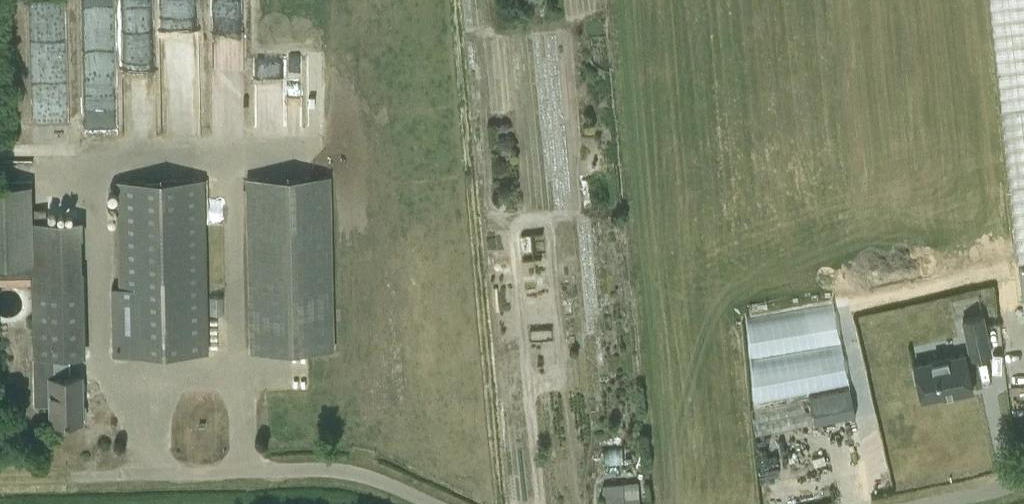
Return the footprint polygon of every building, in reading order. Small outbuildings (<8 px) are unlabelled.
[(1021,289),(1023,320),(1023,0),(989,0),(1021,289)] [(90,123),(86,6),(53,7),(57,125),(90,123)] [(128,94),(139,93),(138,67),(127,68),(128,94)] [(189,88),(190,135),(221,134),(220,87),(189,88)] [(117,177),(120,335),(121,355),(206,353),(203,175),(117,177)] [(329,176),(247,178),(251,352),(333,350),(329,176)] [(0,186),(0,266),(4,265),(32,265),(33,357),(53,357),(53,377),(49,377),(49,402),(50,422),(83,421),(82,376),(70,376),(69,357),(81,356),(81,336),(80,287),(79,287),(78,220),(44,221),(32,221),(32,208),(32,185),(0,186)] [(945,272),(963,267),(961,256),(943,260),(945,272)] [(969,357),(989,354),(982,315),(962,319),(969,357)] [(914,367),(911,368),(914,382),(917,381),(921,400),(952,393),(953,396),(972,392),(964,354),(914,365),(914,367)] [(849,388),(809,396),(814,423),(854,415),(849,388)] [(602,486),(604,503),(639,503),(639,498),(637,482),(602,486)]
